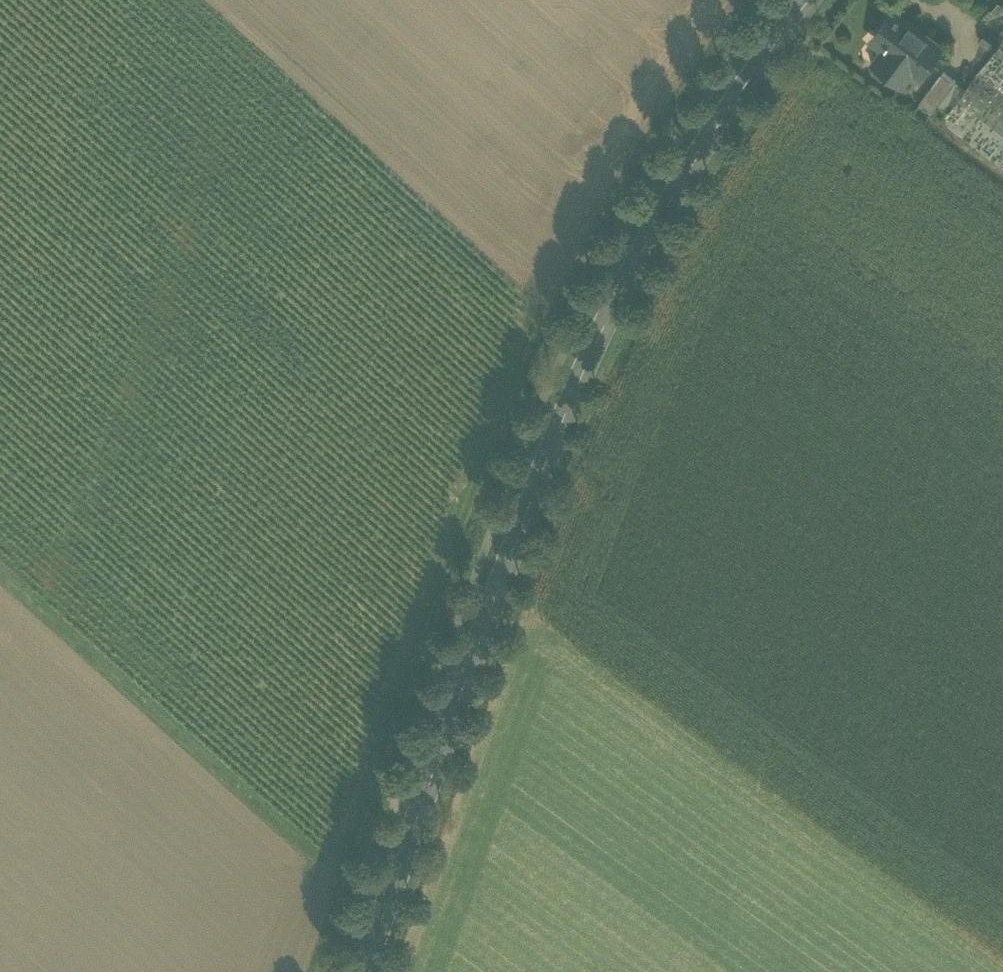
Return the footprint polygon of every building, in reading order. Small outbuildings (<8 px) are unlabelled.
[(874,62),(903,84),(918,64),(925,70),(942,48),(892,11),(876,33),(887,41),(885,44),(886,45),(874,62)] [(941,121),(1002,167),(1002,38),(941,121)] [(900,87),(903,84),(874,62),(871,65),(900,87)] [(919,104),(931,113),(956,81),(944,72),(919,104)]
